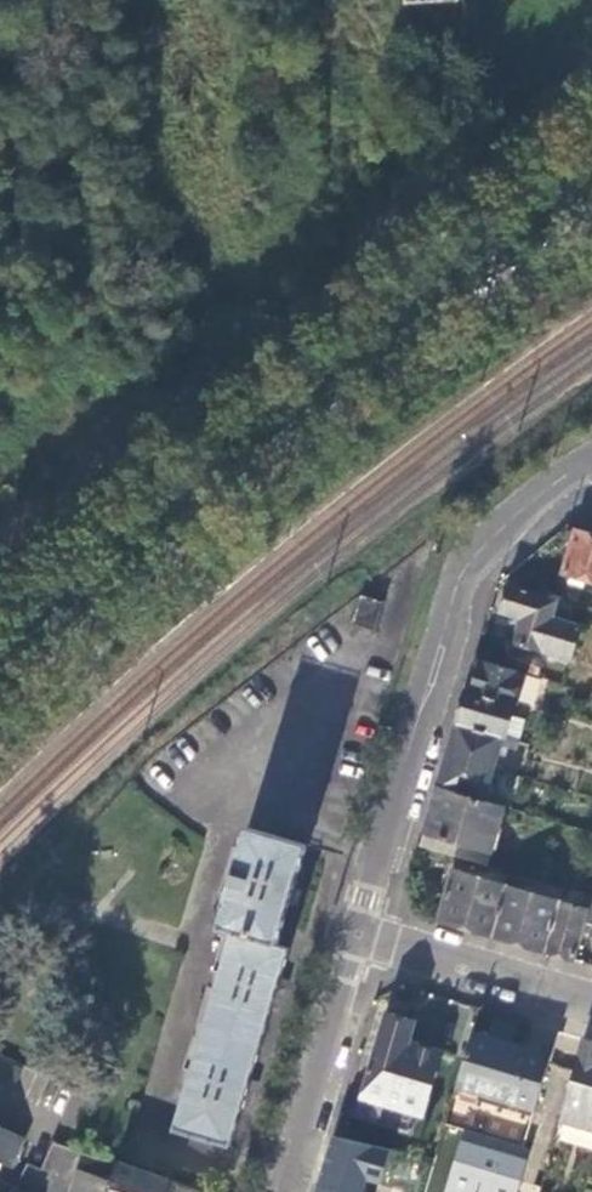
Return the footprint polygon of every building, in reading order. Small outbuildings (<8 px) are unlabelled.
[(419,31),(417,6),(407,7),(408,27),(408,31),(419,31)] [(402,157),(415,156),(414,145),(401,146),(402,157)] [(417,152),(418,163),(429,162),(428,152),(417,152)] [(576,532),(576,535),(568,533),(564,544),(573,547),(564,576),(591,584),(591,537),(576,532)] [(554,620),(559,602),(509,587),(501,615),(515,619),(513,626),(520,628),(515,646),(572,662),(581,629),(570,626),(554,620)] [(353,625),(375,632),(385,603),(362,596),(353,625)] [(570,626),(575,607),(559,602),(554,620),(570,626)] [(509,668),(540,677),(544,664),(513,655),(509,668)] [(477,660),(458,725),(507,739),(514,716),(526,675),(477,660)] [(507,739),(520,743),(527,721),(514,716),(507,739)] [(458,725),(448,756),(495,770),(502,747),(518,752),(520,743),(507,739),(458,725)] [(448,756),(438,789),(502,807),(505,798),(495,795),(497,788),(490,785),(495,770),(448,756)] [(438,789),(421,846),(488,866),(506,808),(502,807),(438,789)] [(174,1129),(230,1147),(290,950),(279,947),(310,846),(251,828),(244,851),(242,851),(225,905),(226,906),(220,928),(234,933),(174,1129)] [(440,921),(494,937),(508,886),(510,879),(491,873),(489,881),(455,871),(440,921)] [(494,937),(547,953),(562,902),(528,891),(530,883),(517,879),(514,887),(508,886),(494,937)] [(573,961),(585,922),(591,924),(591,896),(570,889),(566,903),(562,902),(547,953),(573,961)] [(355,1119),(373,1124),(379,1106),(421,1119),(427,1102),(433,1103),(435,1097),(429,1095),(441,1054),(410,1044),(415,1024),(387,1015),(355,1119)] [(551,1057),(473,1033),(457,1089),(534,1113),(551,1057)] [(584,1041),(561,1121),(591,1131),(591,1044),(584,1041)] [(6,1165),(21,1136),(0,1126),(0,1162),(6,1165)] [(389,1150),(329,1134),(314,1191),(372,1191),(377,1191),(378,1191),(389,1150)] [(21,1136),(6,1165),(15,1169),(30,1140),(21,1136)] [(118,1162),(111,1182),(78,1170),(71,1191),(172,1191),(176,1182),(118,1162)] [(541,1187),(458,1163),(450,1191),(540,1191),(541,1187)]
